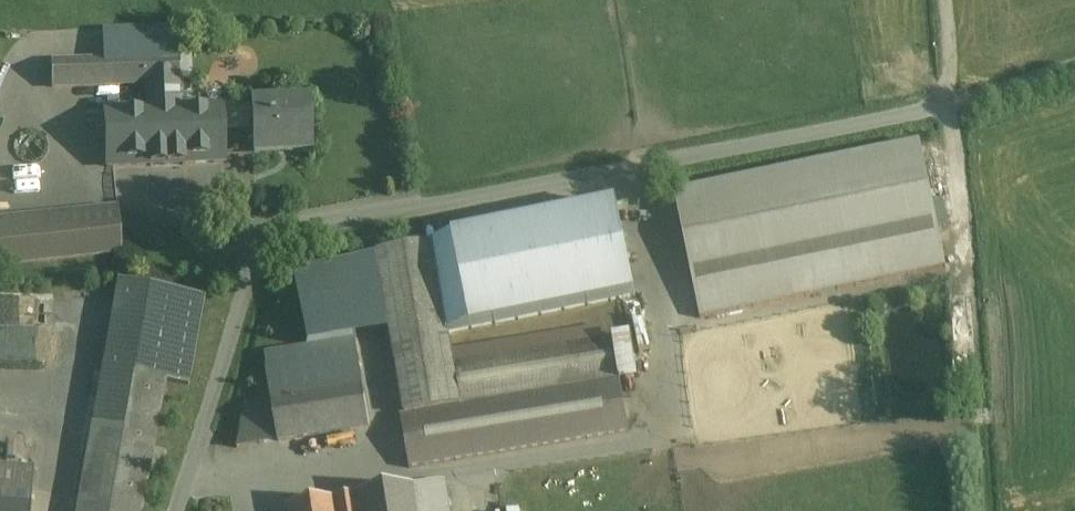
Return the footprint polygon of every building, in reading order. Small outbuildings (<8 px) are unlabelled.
[(177,30),(103,33),(104,61),(52,63),(52,88),(147,85),(148,110),(178,108),(177,84),(179,84),(177,30)] [(309,101),(251,104),(251,108),(252,133),(253,152),(288,151),(289,153),(311,152),(309,101)] [(148,110),(106,111),(108,167),(174,165),(201,164),(222,163),(222,134),(221,109),(220,107),(178,108),(148,110)] [(251,108),(221,109),(222,134),(252,133),(251,108)] [(920,143),(674,194),(700,319),(945,269),(920,143)] [(0,222),(0,265),(74,258),(73,257),(121,253),(117,211),(0,222)] [(432,244),(378,253),(378,256),(384,292),(406,416),(620,381),(613,341),(453,367),(432,244)] [(384,292),(378,256),(360,260),(368,296),(384,292)] [(368,296),(360,260),(290,274),(297,310),(368,296)] [(204,297),(118,281),(102,369),(144,377),(165,380),(164,382),(188,386),(204,297)] [(355,340),(264,354),(272,402),(363,388),(355,340)] [(131,447),(144,377),(102,369),(90,440),(126,446),(131,447)] [(144,377),(131,447),(132,447),(121,510),(141,510),(164,382),(165,380),(144,377)] [(406,416),(400,417),(409,470),(629,433),(620,381),(406,416)] [(363,388),(272,402),(278,442),(370,427),(363,388)] [(272,402),(246,408),(236,448),(278,442),(272,402)] [(0,404),(0,433),(37,435),(40,407),(0,404)] [(90,440),(78,510),(121,510),(132,447),(131,447),(126,446),(90,440)] [(0,465),(0,510),(30,510),(34,468),(0,465)] [(415,487),(419,510),(442,510),(437,484),(415,487)] [(356,496),(358,510),(419,510),(415,487),(356,496)] [(337,499),(339,510),(358,510),(356,496),(337,499)] [(288,507),(288,508),(288,510),(339,510),(337,499),(288,507)]
